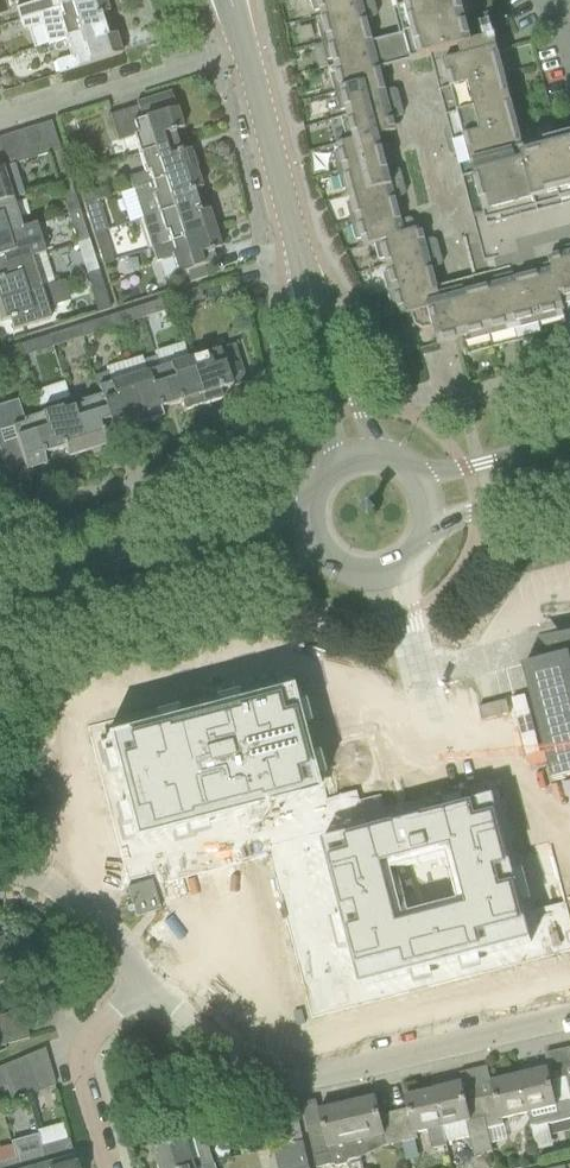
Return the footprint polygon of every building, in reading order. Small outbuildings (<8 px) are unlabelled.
[(34,2),(14,9),(18,21),(85,0),(34,0),(34,2)] [(108,14),(104,0),(85,0),(18,21),(21,30),(41,27),(46,45),(102,27),(98,17),(108,14)] [(314,13),(319,11),(321,17),(375,3),(374,0),(311,0),(314,13)] [(414,45),(406,47),(404,51),(407,62),(442,53),(460,125),(446,129),(444,133),(449,154),(453,156),(456,156),(487,275),(463,281),(437,288),(442,306),(411,314),(415,326),(423,331),(433,328),(438,346),(450,343),(462,339),(466,352),(569,325),(569,138),(524,150),(491,26),(481,28),(484,40),(471,43),(460,0),(403,0),(414,45)] [(375,18),(377,14),(375,3),(321,17),(323,25),(317,26),(322,44),(370,31),(367,20),(375,18)] [(115,35),(105,38),(102,27),(46,45),(47,46),(65,40),(70,57),(54,62),(58,75),(121,55),(115,35)] [(381,40),(373,42),(370,31),(322,44),(327,62),(333,61),(334,67),(388,53),(385,42),(381,40)] [(388,67),(390,63),(388,53),(334,67),(336,74),(331,76),(335,92),(382,79),(380,69),(388,67)] [(394,90),(386,92),(382,79),(335,92),(340,112),(346,110),(347,116),(401,102),(398,92),(394,90)] [(176,110),(175,110),(170,93),(135,104),(136,107),(109,116),(117,143),(130,139),(135,156),(176,143),(173,133),(182,130),(176,110)] [(401,117),(403,113),(401,102),(347,116),(349,124),(344,125),(348,143),(390,133),(396,131),(393,119),(401,117)] [(59,151),(57,145),(50,122),(36,127),(45,155),(47,155),(59,151)] [(31,160),(45,155),(36,127),(22,131),(31,160)] [(17,164),(31,160),(22,131),(8,136),(17,164)] [(391,147),(393,143),(390,133),(348,143),(337,146),(339,154),(333,156),(338,173),(385,161),(382,149),(391,147)] [(17,164),(8,136),(0,138),(0,155),(4,168),(17,164)] [(189,151),(180,154),(176,143),(135,156),(141,174),(127,179),(131,190),(195,170),(189,151)] [(56,184),(69,180),(59,151),(47,155),(56,184)] [(397,169),(388,172),(385,161),(338,173),(343,192),(348,190),(350,196),(403,182),(400,172),(397,169)] [(11,199),(23,195),(14,165),(4,168),(1,169),(0,170),(0,203),(11,199)] [(131,190),(118,195),(128,224),(140,220),(195,203),(192,192),(201,189),(195,170),(131,190)] [(66,215),(78,211),(69,180),(56,184),(66,215)] [(404,196),(406,193),(403,182),(350,196),(352,204),(346,205),(351,222),(398,210),(395,199),(404,196)] [(20,229),(11,199),(0,203),(0,237),(34,226),(34,225),(20,229)] [(93,235),(103,232),(108,230),(98,200),(83,205),(93,235)] [(208,211),(198,214),(195,203),(140,220),(149,250),(214,230),(208,211)] [(409,219),(401,221),(398,210),(351,222),(356,241),(362,240),(364,248),(375,245),(417,234),(416,230),(413,221),(409,219)] [(75,245),(88,240),(78,211),(66,215),(75,245)] [(43,255),(34,226),(0,237),(0,269),(29,260),(29,259),(43,255)] [(433,240),(425,242),(422,229),(416,230),(417,234),(375,245),(379,260),(385,258),(387,266),(440,252),(437,242),(433,240)] [(211,252),(220,249),(214,230),(149,250),(153,264),(169,259),(175,276),(187,272),(190,283),(207,278),(204,267),(214,264),(211,252)] [(103,265),(113,262),(103,232),(93,235),(103,265)] [(85,275),(97,271),(88,240),(75,245),(85,275)] [(440,267),(443,263),(440,252),(387,266),(389,272),(383,274),(388,292),(435,280),(432,269),(440,267)] [(38,290),(53,285),(43,255),(29,259),(29,260),(0,269),(0,302),(38,290)] [(97,271),(85,275),(91,294),(103,290),(97,271)] [(442,306),(437,288),(435,280),(388,292),(393,310),(398,308),(400,316),(411,314),(442,306)] [(171,310),(201,301),(197,289),(167,298),(171,310)] [(48,320),(38,290),(0,302),(0,323),(8,320),(12,332),(48,320)] [(141,320),(171,310),(167,298),(137,308),(141,320)] [(111,329),(141,320),(137,308),(108,317),(111,329)] [(81,339),(111,329),(108,317),(78,327),(81,339)] [(52,348),(81,339),(78,327),(48,336),(52,348)] [(48,336),(33,341),(37,353),(52,348),(48,336)] [(22,357),(34,354),(31,342),(19,346),(22,357)] [(219,391),(245,383),(233,345),(186,360),(201,406),(221,400),(219,391)] [(159,410),(169,407),(153,357),(145,360),(148,372),(127,378),(142,425),(162,419),(159,410)] [(186,360),(158,369),(154,357),(153,357),(169,407),(180,403),(183,412),(201,406),(186,360)] [(127,378),(107,385),(104,374),(93,377),(111,434),(113,434),(110,426),(121,422),(123,431),(142,425),(127,378)] [(102,437),(111,434),(93,377),(92,378),(99,397),(82,403),(83,406),(72,410),(69,399),(68,399),(85,453),(105,447),(102,437)] [(39,404),(67,396),(64,383),(36,391),(39,404)] [(66,459),(85,453),(68,399),(38,408),(52,453),(63,450),(66,459)] [(22,421),(17,405),(0,411),(0,458),(4,471),(23,465),(25,472),(45,466),(42,456),(52,453),(38,408),(36,409),(39,416),(22,421)] [(523,668),(552,782),(569,777),(569,656),(523,668)] [(104,741),(103,741),(104,744),(105,744),(113,778),(114,781),(114,780),(121,805),(120,805),(121,808),(130,842),(130,845),(131,844),(132,845),(135,845),(135,844),(167,836),(168,836),(171,835),(170,835),(203,826),(203,827),(239,817),(242,817),(242,816),(275,808),(278,807),(299,801),(311,798),(311,799),(314,798),(314,797),(315,797),(314,794),(305,760),(304,757),(301,747),(300,743),(298,733),(297,730),(291,708),(291,706),(288,696),(288,693),(287,693),(286,692),(283,693),(284,693),(274,696),(272,696),(262,699),(260,699),(251,702),(251,701),(248,702),(248,703),(238,705),(236,706),(226,708),(224,709),(215,711),(212,711),(212,712),(202,715),(200,715),(191,718),(189,718),(179,721),(179,720),(176,721),(166,724),(164,724),(155,727),(153,727),(143,730),(143,729),(140,730),(140,731),(130,733),(129,734),(119,736),(117,737),(117,736),(107,739),(104,740),(104,741)] [(493,799),(321,844),(359,989),(531,944),(493,799)] [(135,918),(159,911),(151,882),(127,889),(135,918)] [(5,961),(0,942),(0,982),(10,980),(5,961)] [(29,1039),(21,1011),(0,1016),(0,1047),(29,1039)] [(49,1068),(44,1049),(0,1068),(0,1089),(6,1086),(49,1068)] [(10,1104),(55,1086),(49,1068),(6,1086),(10,1104)] [(519,1076),(531,1129),(569,1120),(569,1106),(564,1079),(551,1082),(548,1070),(519,1076)] [(493,1095),(479,1099),(491,1154),(492,1154),(486,1129),(502,1125),(501,1120),(527,1114),(531,1129),(519,1076),(490,1083),(493,1095)] [(462,1084),(432,1091),(441,1128),(445,1144),(470,1138),(470,1139),(474,1158),(491,1154),(479,1099),(466,1102),(462,1084)] [(407,1110),(393,1113),(400,1144),(417,1140),(415,1134),(428,1131),(433,1152),(446,1149),(445,1144),(441,1128),(432,1091),(404,1097),(407,1110)] [(376,1098),(347,1105),(355,1141),(381,1136),(384,1148),(400,1144),(393,1113),(380,1116),(376,1098)] [(306,1127),(316,1167),(324,1167),(333,1166),(336,1167),(337,1167),(346,1166),(349,1162),(360,1160),(355,1141),(347,1105),(318,1112),(321,1124),(306,1127)] [(295,1113),(284,1115),(285,1118),(290,1145),(302,1142),(295,1113)] [(155,1150),(161,1167),(194,1167),(195,1167),(213,1162),(209,1148),(202,1150),(198,1137),(155,1150)] [(11,1145),(15,1161),(17,1167),(46,1167),(40,1148),(39,1148),(37,1138),(11,1145)] [(68,1141),(40,1148),(46,1167),(76,1167),(68,1141)] [(285,1146),(291,1167),(308,1167),(302,1142),(290,1145),(285,1146)]
